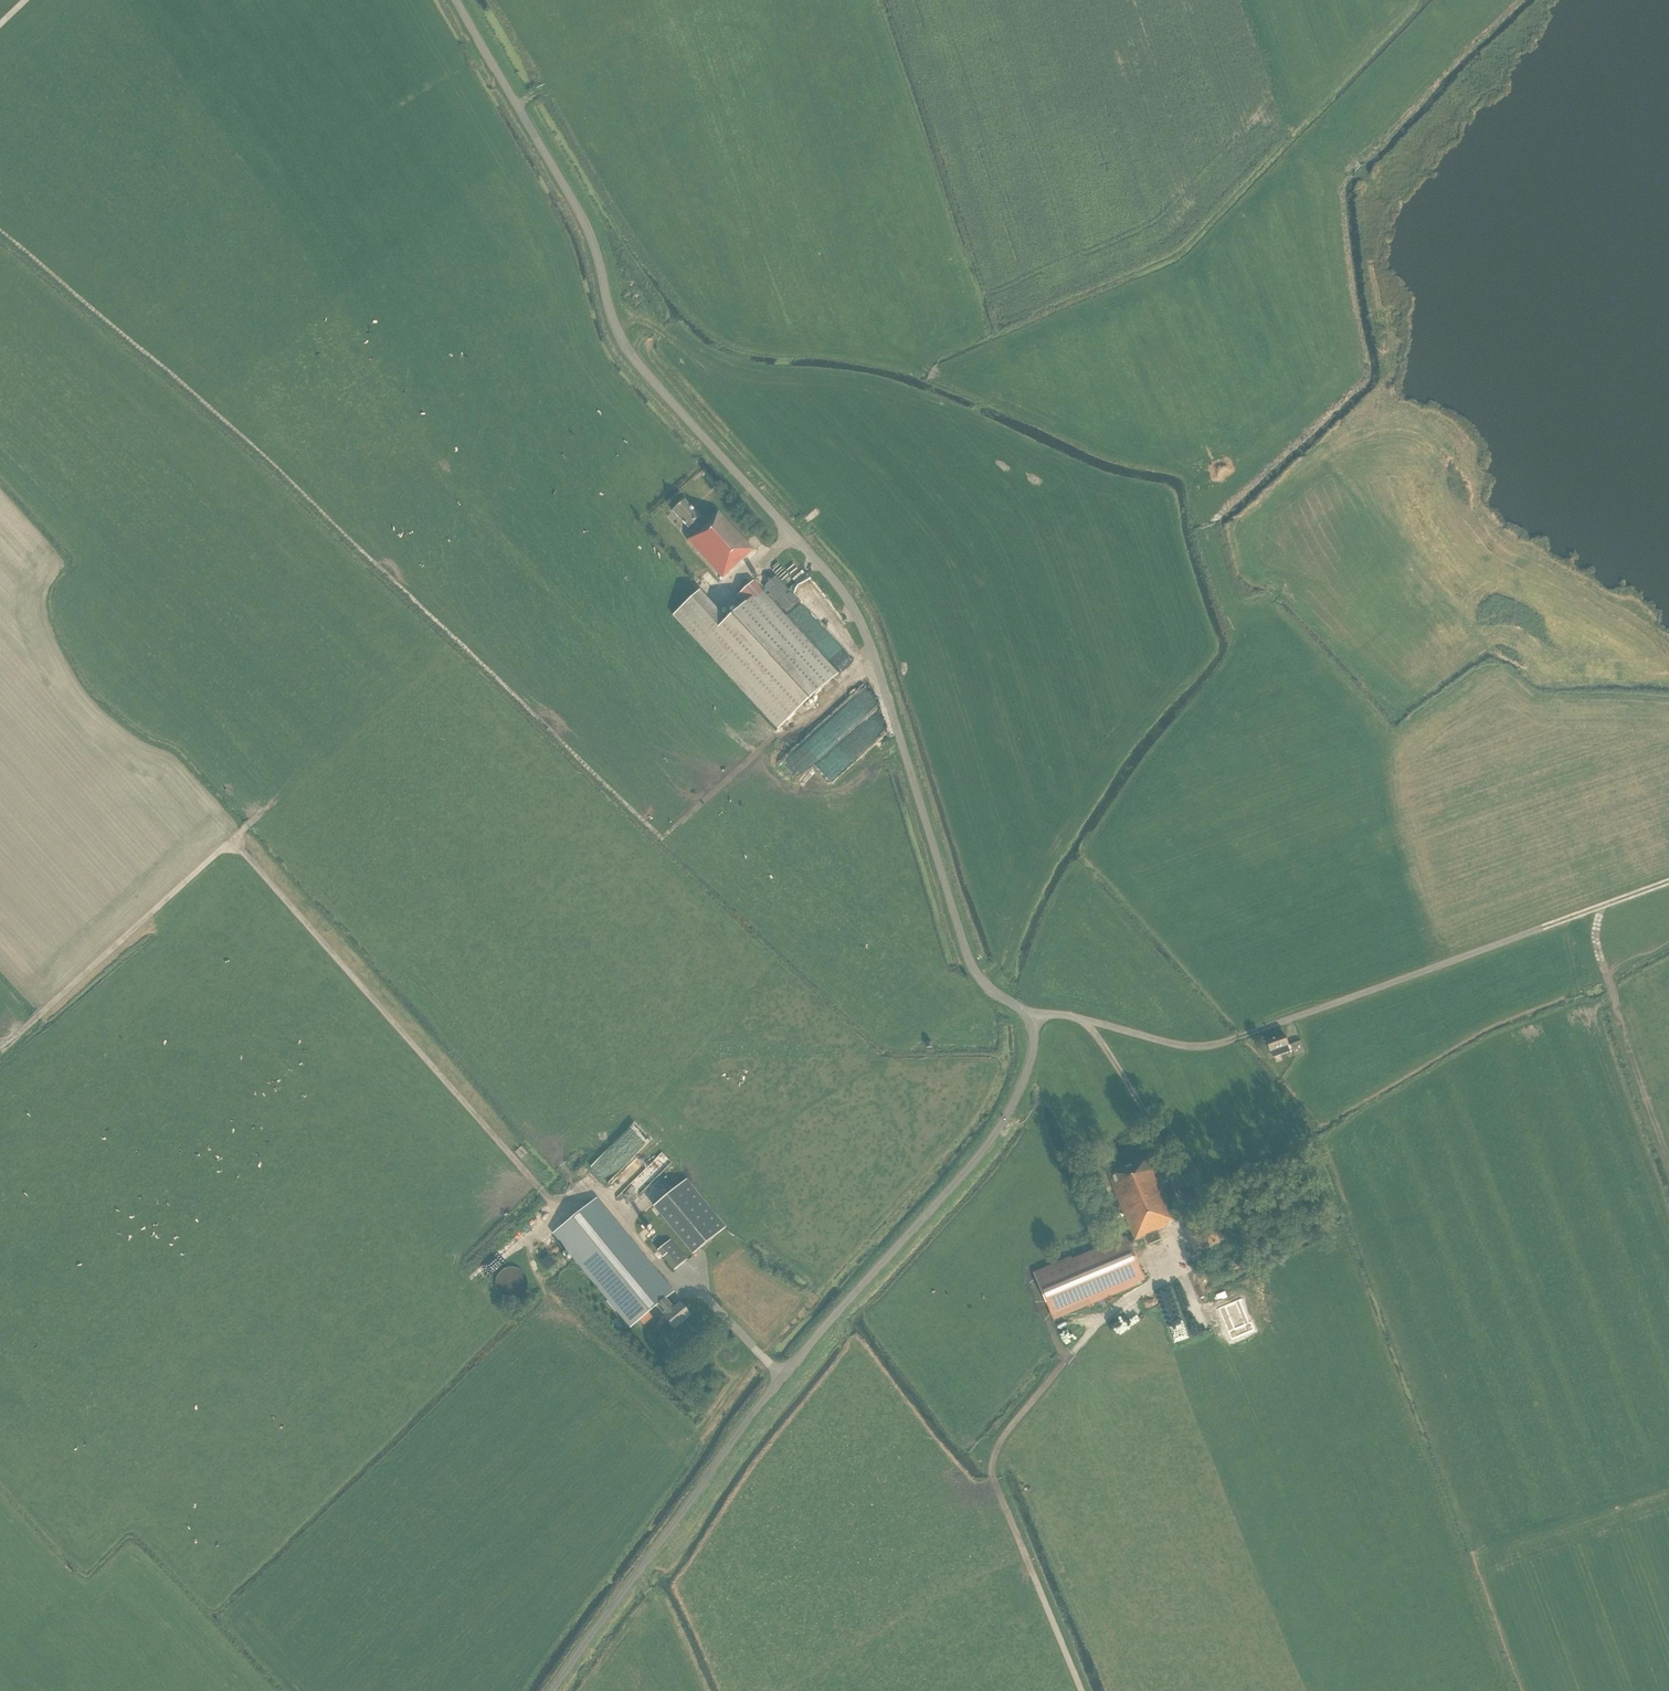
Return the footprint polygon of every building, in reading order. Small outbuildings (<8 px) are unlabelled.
[(702,526),(696,520),(699,517),(684,501),(673,511),(688,528),(689,527),(694,533),(687,540),(723,578),(753,549),(718,511),(702,526)] [(772,569),(789,581),(799,568),(783,555),(772,569)] [(762,593),(760,590),(726,621),(699,591),(673,615),(777,729),(837,674),(766,597),(770,593),(786,611),(798,601),(775,576),(764,587),(766,589),(762,593)] [(801,746),(814,759),(831,743),(819,729),(801,746)] [(1295,1055),(1305,1052),(1301,1041),(1289,1045),(1285,1036),(1268,1042),(1271,1052),(1272,1052),(1274,1057),(1290,1052),(1290,1050),(1292,1049),(1295,1055)] [(590,1172),(606,1188),(637,1157),(620,1141),(590,1172)] [(1127,1236),(1071,1260),(1070,1257),(1034,1273),(1053,1321),(1090,1305),(1089,1303),(1145,1279),(1129,1242),(1135,1239),(1136,1240),(1146,1236),(1150,1244),(1162,1239),(1158,1231),(1167,1227),(1166,1224),(1177,1219),(1150,1156),(1108,1174),(1130,1228),(1134,1235),(1128,1238),(1127,1236)] [(685,1181),(654,1207),(692,1255),(724,1229),(685,1181)] [(674,1329),(690,1316),(680,1304),(673,1309),(664,1299),(673,1292),(597,1198),(554,1233),(631,1326),(656,1306),(664,1316),(664,1317),(674,1329)] [(1195,1253),(1220,1243),(1209,1218),(1185,1229),(1195,1253)] [(674,1270),(686,1260),(675,1246),(674,1247),(668,1241),(658,1250),(674,1270)] [(1242,1299),(1220,1308),(1233,1339),(1255,1329),(1252,1321),(1250,1322),(1240,1300),(1242,1299)] [(1188,1336),(1175,1302),(1163,1306),(1176,1340),(1188,1336)]
